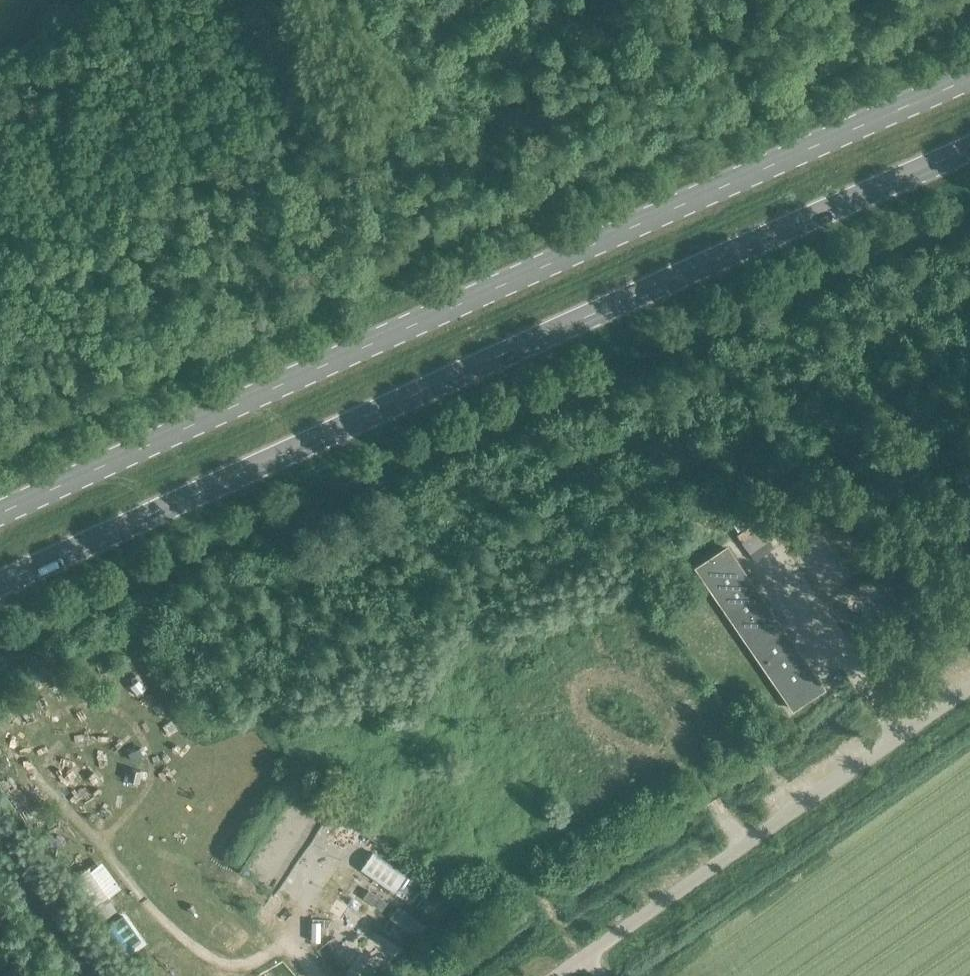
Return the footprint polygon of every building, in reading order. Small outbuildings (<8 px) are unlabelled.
[(822,688),(726,548),(697,568),(793,708),(822,688)] [(269,903),(277,891),(332,810),(330,809),(327,814),(293,791),(240,872),(273,894),(267,902),(269,903)] [(404,872),(372,850),(360,868),(393,889),(404,872)] [(368,891),(363,898),(381,910),(386,903),(368,891)] [(398,907),(390,918),(406,930),(414,919),(398,907)]
